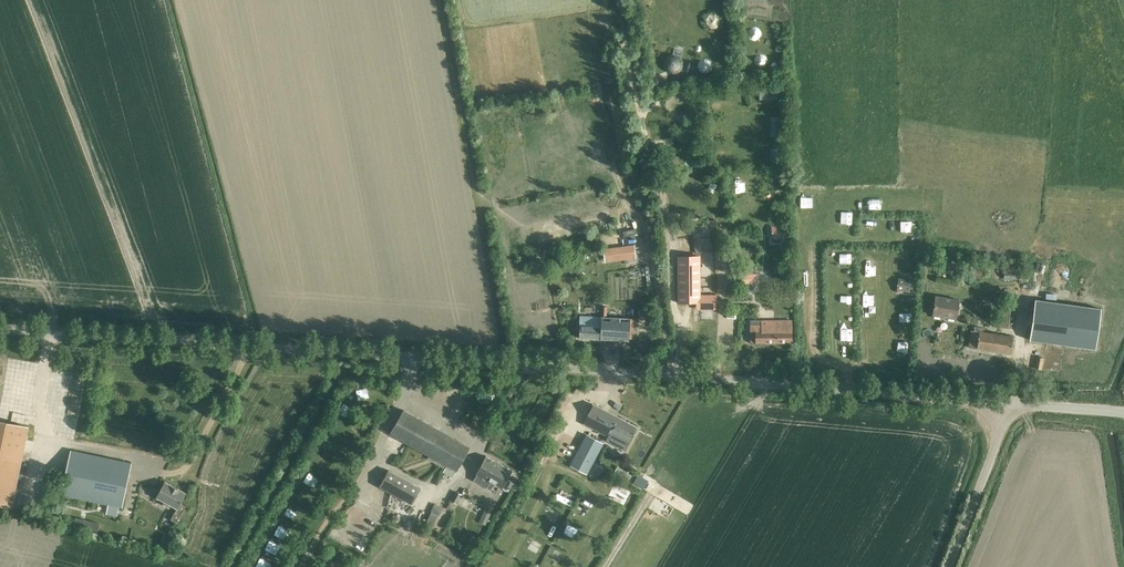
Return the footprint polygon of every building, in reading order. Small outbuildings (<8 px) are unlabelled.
[(664,98),(662,101),(662,105),(665,108),(668,110),(672,110),(676,110),(679,108),(682,105),(684,102),(683,98),(680,96),(677,94),(673,94),(669,94),(666,95),(664,98)] [(786,226),(771,227),(772,239),(787,239),(786,226)] [(603,249),(604,262),(625,259),(635,258),(634,244),(623,246),(603,249)] [(700,294),(700,256),(677,257),(678,303),(700,303),(700,309),(716,309),(716,293),(700,294)] [(1003,266),(1002,280),(1018,280),(1017,282),(1027,282),(1028,269),(1018,269),(1018,267),(1003,266)] [(742,283),(751,283),(751,274),(742,274),(742,283)] [(912,280),(897,278),(895,290),(911,292),(912,280)] [(956,319),(959,300),(935,296),(932,315),(956,319)] [(1035,299),(1029,339),(1095,349),(1101,309),(1035,299)] [(1000,302),(997,327),(1007,328),(1010,309),(1006,309),(1007,303),(1000,302)] [(627,342),(628,327),(635,328),(635,319),(605,317),(606,306),(601,306),(600,322),(579,320),(578,339),(627,342)] [(791,343),(792,319),(773,319),(773,325),(749,325),(748,343),(791,343)] [(1010,354),(1013,336),(982,332),(983,328),(974,327),(973,331),(971,331),(968,347),(1010,354)] [(592,405),(582,424),(607,436),(606,438),(617,444),(620,439),(628,444),(636,428),(592,405)] [(469,447),(403,409),(390,433),(456,470),(469,447)] [(12,506),(28,428),(0,422),(0,504),(12,506)] [(589,433),(572,464),(588,472),(604,441),(589,433)] [(130,463),(71,450),(61,494),(108,504),(106,513),(116,516),(118,506),(121,507),(130,463)] [(505,490),(510,481),(507,479),(512,471),(485,456),(476,473),(477,474),(474,480),(487,487),(490,481),(502,488),(505,490)] [(420,488),(388,470),(379,486),(411,504),(420,488)] [(176,522),(182,511),(186,505),(181,502),(185,493),(164,482),(156,497),(164,502),(163,504),(169,507),(170,505),(176,508),(170,519),(176,522)] [(451,501),(457,504),(462,495),(456,492),(451,501)] [(491,512),(484,509),(478,522),(485,525),(491,512)] [(439,515),(432,511),(425,524),(432,528),(439,515)]
